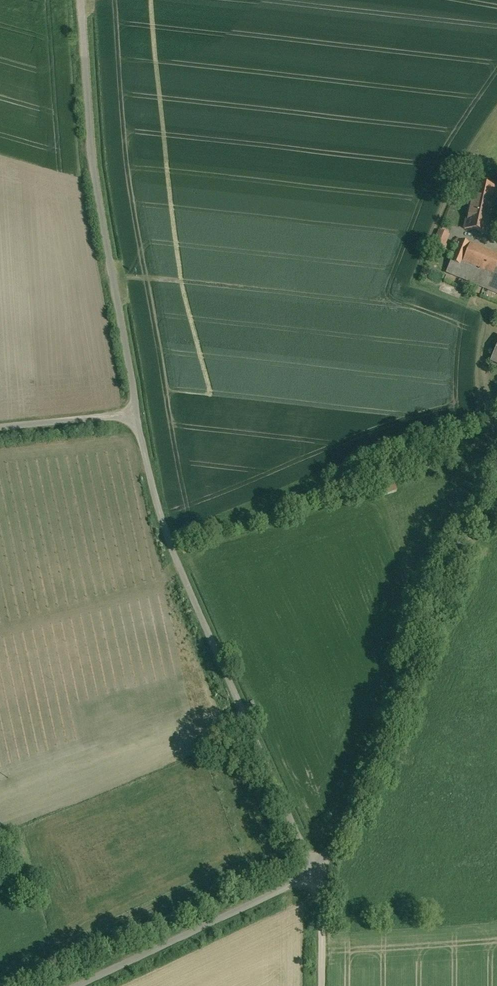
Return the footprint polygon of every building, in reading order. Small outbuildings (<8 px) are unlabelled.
[(464,230),(487,235),(496,191),(496,190),(474,185),(464,230)] [(448,236),(439,232),(433,248),(442,252),(448,236)] [(456,240),(454,246),(456,247),(446,273),(496,294),(496,257),(456,240)]
